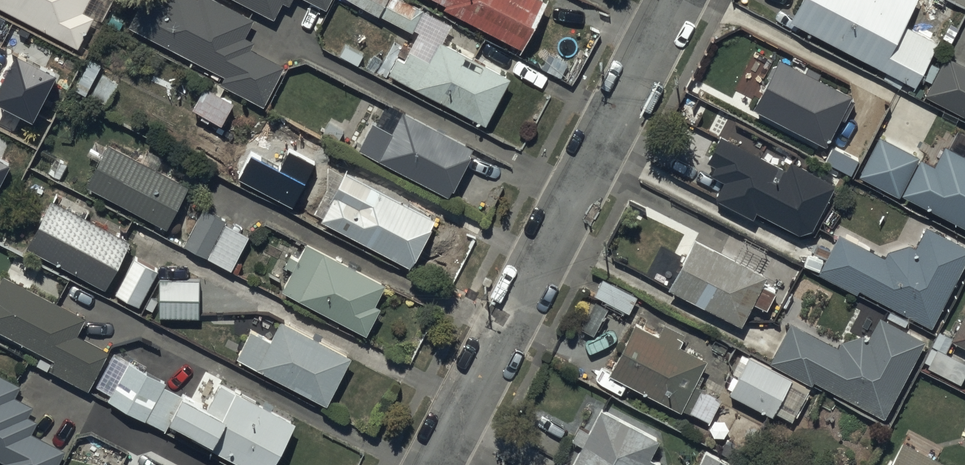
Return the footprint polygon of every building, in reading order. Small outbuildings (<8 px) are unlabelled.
[(84,53),(111,0),(0,0),(0,10),(84,53)] [(127,20),(222,70),(218,77),(262,100),(283,60),(250,43),(254,35),(244,30),(252,14),(227,0),(138,0),(127,20)] [(273,12),(279,0),(249,0),(273,12)] [(451,19),(415,0),(362,0),(411,25),(412,23),(418,26),(409,44),(427,53),(439,32),(443,34),(451,19)] [(520,39),(540,0),(444,0),(520,39)] [(786,13),(912,80),(935,37),(901,20),(912,0),(793,0),(786,13)] [(427,53),(409,44),(402,56),(396,52),(389,67),(485,116),(510,69),(443,34),(439,32),(427,53)] [(54,58),(13,38),(0,64),(0,90),(29,105),(54,58)] [(925,89),(964,110),(964,60),(945,50),(925,89)] [(850,89),(777,52),(751,102),(823,140),(850,89)] [(212,83),(204,78),(193,99),(221,114),(232,93),(221,87),(223,83),(215,79),(212,83)] [(370,115),(356,143),(448,188),(471,142),(399,106),(390,125),(370,115)] [(785,161),(719,127),(701,163),(723,174),(713,192),(751,212),(755,205),(797,227),(810,225),(835,176),(789,153),(785,161)] [(918,150),(879,130),(858,170),(897,190),(918,150)] [(187,179),(107,137),(85,179),(165,221),(187,179)] [(920,150),(900,188),(964,222),(964,144),(963,147),(943,137),(932,157),(920,150)] [(434,212),(344,165),(319,212),(410,259),(434,212)] [(130,233),(51,193),(26,241),(105,282),(130,233)] [(225,214),(202,202),(183,240),(230,264),(249,229),(224,216),(225,214)] [(925,221),(914,241),(909,239),(887,245),(884,251),(838,227),(816,269),(856,290),(858,286),(929,323),(964,257),(964,242),(925,221)] [(765,267),(692,230),(666,282),(741,319),(751,298),(766,305),(775,286),(759,279),(765,267)] [(289,250),(284,259),(292,263),(281,284),(366,327),(380,300),(374,297),(383,280),(385,276),(305,236),(296,254),(289,250)] [(157,264),(133,252),(115,288),(138,300),(157,264)] [(2,268),(0,273),(0,326),(54,353),(48,364),(87,383),(107,343),(76,328),(85,310),(2,268)] [(199,275),(158,274),(158,312),(199,312),(199,275)] [(635,292),(602,274),(594,289),(627,307),(635,292)] [(606,304),(593,297),(579,323),(592,330),(606,304)] [(950,332),(964,339),(964,303),(950,332)] [(923,336),(877,312),(866,333),(860,330),(839,336),(836,342),(790,318),(769,358),(809,379),(810,377),(881,415),(923,336)] [(248,324),(234,351),(325,398),(350,350),(279,314),(268,335),(248,324)] [(658,330),(634,318),(608,367),(688,408),(701,383),(692,379),(706,352),(678,337),(683,328),(664,318),(658,330)] [(940,327),(932,341),(936,343),(926,363),(959,380),(964,367),(964,345),(947,336),(949,332),(940,327)] [(790,373),(748,351),(729,387),(771,409),(790,373)] [(167,375),(128,355),(109,393),(164,421),(168,413),(163,411),(176,385),(164,379),(167,375)] [(165,409),(209,432),(206,438),(258,464),(268,464),(293,416),(294,414),(221,376),(223,373),(204,364),(194,384),(203,389),(201,393),(179,382),(165,409)] [(4,456),(1,462),(7,464),(54,464),(65,444),(31,427),(37,415),(28,410),(33,400),(14,390),(20,379),(16,378),(0,369),(0,454),(4,456)] [(720,395),(704,386),(692,409),(708,417),(720,395)] [(599,401),(568,461),(575,464),(658,464),(661,458),(650,452),(660,432),(599,401)] [(902,435),(886,464),(959,464),(902,435)] [(704,447),(694,464),(733,464),(735,463),(704,447)]
